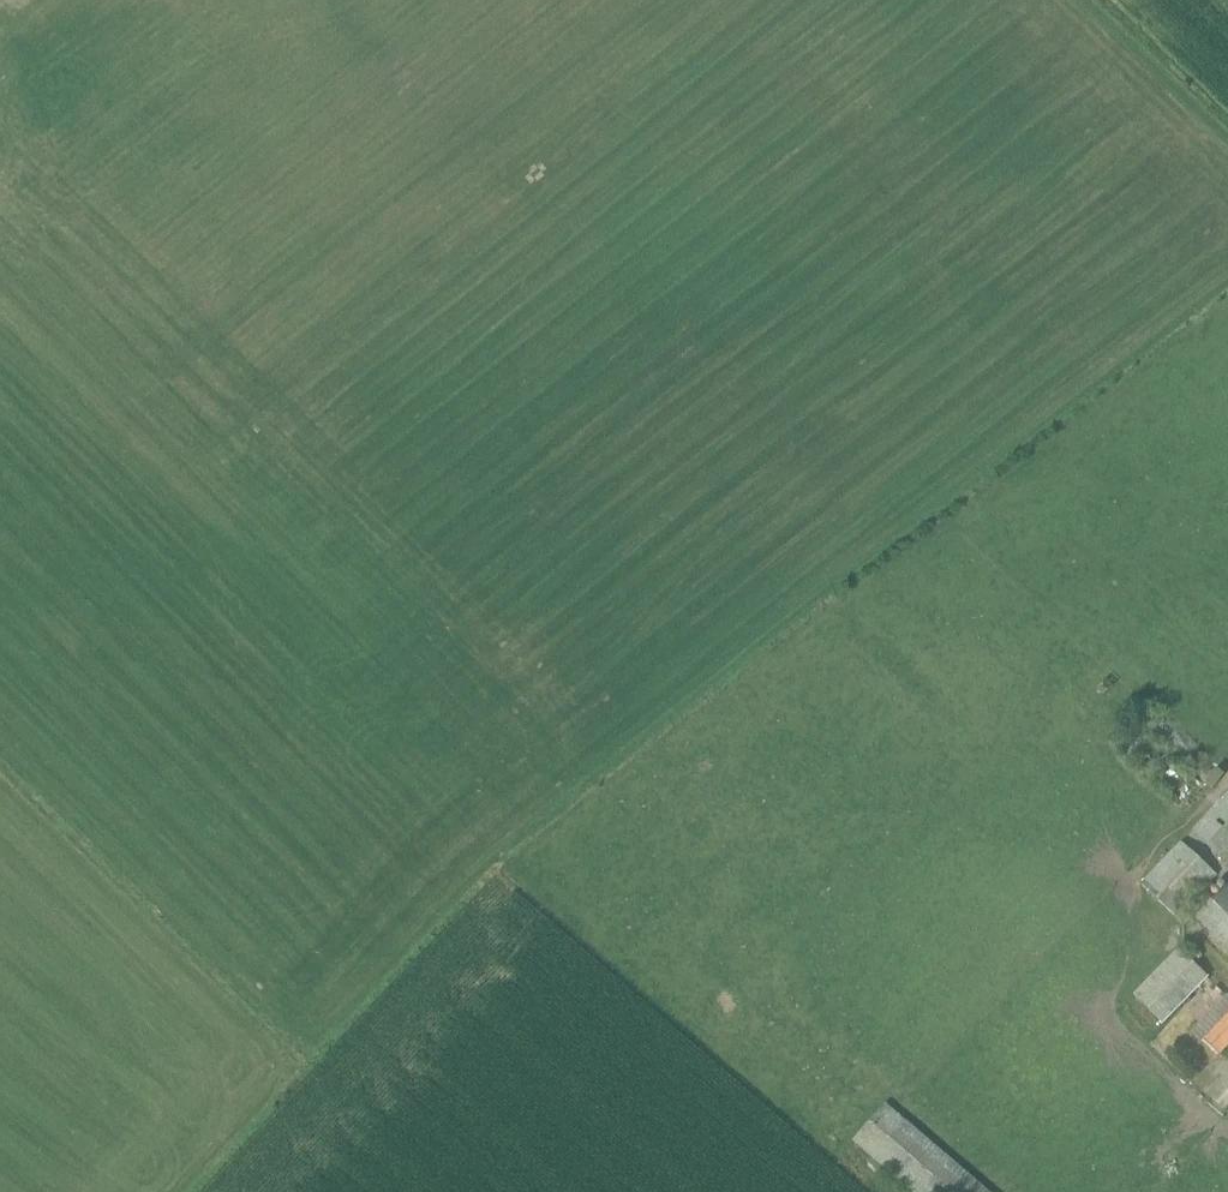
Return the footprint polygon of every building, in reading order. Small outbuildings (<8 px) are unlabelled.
[(1227,864),(1227,791),(1191,831),(1227,864)] [(1205,889),(1217,876),(1181,842),(1140,885),(1177,919),(1198,896),(1207,905),(1194,918),(1227,950),(1227,887),(1226,885),(1214,898),(1205,889)] [(1163,1024),(1208,977),(1179,948),(1133,994),(1163,1024)] [(1227,1046),(1227,995),(1227,994),(1192,1030),(1219,1056),(1227,1046)] [(885,1103),(853,1141),(912,1191),(989,1191),(885,1103)]
